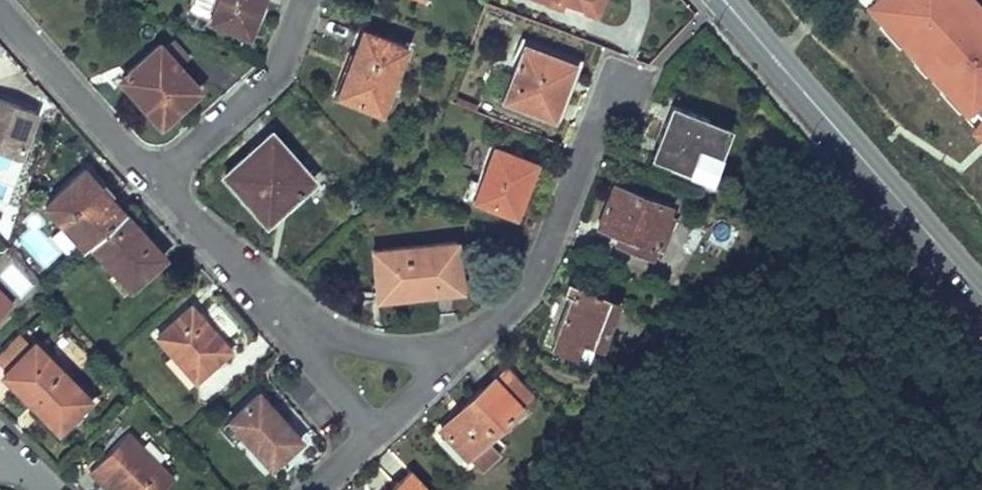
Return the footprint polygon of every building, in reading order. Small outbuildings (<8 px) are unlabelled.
[(210,19),(217,0),(194,0),(190,12),(210,19)] [(262,0),(217,0),(210,19),(246,33),(258,3),(260,4),(262,0)] [(561,8),(563,2),(582,9),(585,0),(539,0),(561,8)] [(582,9),(595,13),(600,0),(585,0),(582,9)] [(864,4),(963,108),(981,90),(981,0),(868,0),(864,4)] [(380,109),(405,45),(363,29),(338,93),(380,109)] [(163,120),(199,88),(178,64),(188,56),(173,39),(163,47),(159,42),(120,77),(135,93),(137,91),(163,120)] [(562,97),(575,62),(523,42),(502,99),(552,118),(561,96),(562,97)] [(19,61),(0,48),(0,73),(8,79),(19,61)] [(963,108),(975,120),(981,110),(981,90),(963,108)] [(157,125),(163,120),(137,91),(135,93),(131,96),(157,125)] [(35,112),(0,99),(0,140),(22,148),(35,112)] [(671,104),(651,155),(689,169),(698,145),(719,153),(729,126),(671,104)] [(975,120),(969,127),(981,136),(981,110),(975,120)] [(312,178),(271,132),(225,174),(263,216),(295,187),(298,190),(312,178)] [(22,148),(0,140),(0,152),(18,159),(22,148)] [(710,177),(719,153),(698,145),(689,169),(710,177)] [(522,198),(536,162),(494,146),(481,181),(474,199),(513,214),(520,197),(522,198)] [(90,241),(123,210),(84,167),(44,203),(84,246),(90,241)] [(474,199),(481,181),(470,177),(463,195),(474,199)] [(614,184),(598,224),(620,233),(617,241),(649,253),(654,241),(659,243),(670,214),(666,213),(669,205),(614,184)] [(123,210),(90,241),(114,268),(130,285),(163,255),(123,210)] [(408,294),(462,288),(456,240),(373,249),(377,286),(407,283),(408,294)] [(130,285),(114,268),(107,274),(123,291),(130,285)] [(600,346),(618,299),(567,279),(562,292),(572,295),(552,347),(574,355),(580,338),(600,346)] [(378,297),(408,294),(407,283),(377,286),(378,297)] [(12,302),(0,291),(0,314),(12,302)] [(190,305),(157,335),(195,378),(229,348),(190,305)] [(15,360),(30,345),(18,333),(0,351),(0,361),(6,368),(15,360)] [(2,372),(58,427),(89,396),(34,341),(30,345),(15,360),(6,368),(2,372)] [(500,383),(520,405),(532,394),(512,372),(500,383)] [(500,383),(494,377),(467,401),(471,406),(444,431),(466,455),(468,453),(480,467),(497,451),(485,438),(520,405),(500,383)] [(259,391),(228,418),(270,465),(300,438),(259,391)] [(467,401),(440,427),(444,431),(471,406),(467,401)] [(116,415),(101,431),(105,435),(120,419),(116,415)] [(127,432),(89,470),(101,481),(104,478),(108,474),(114,480),(110,484),(117,489),(161,489),(173,478),(127,432)] [(410,470),(388,489),(428,489),(410,470)] [(104,478),(110,484),(114,480),(108,474),(104,478)]
